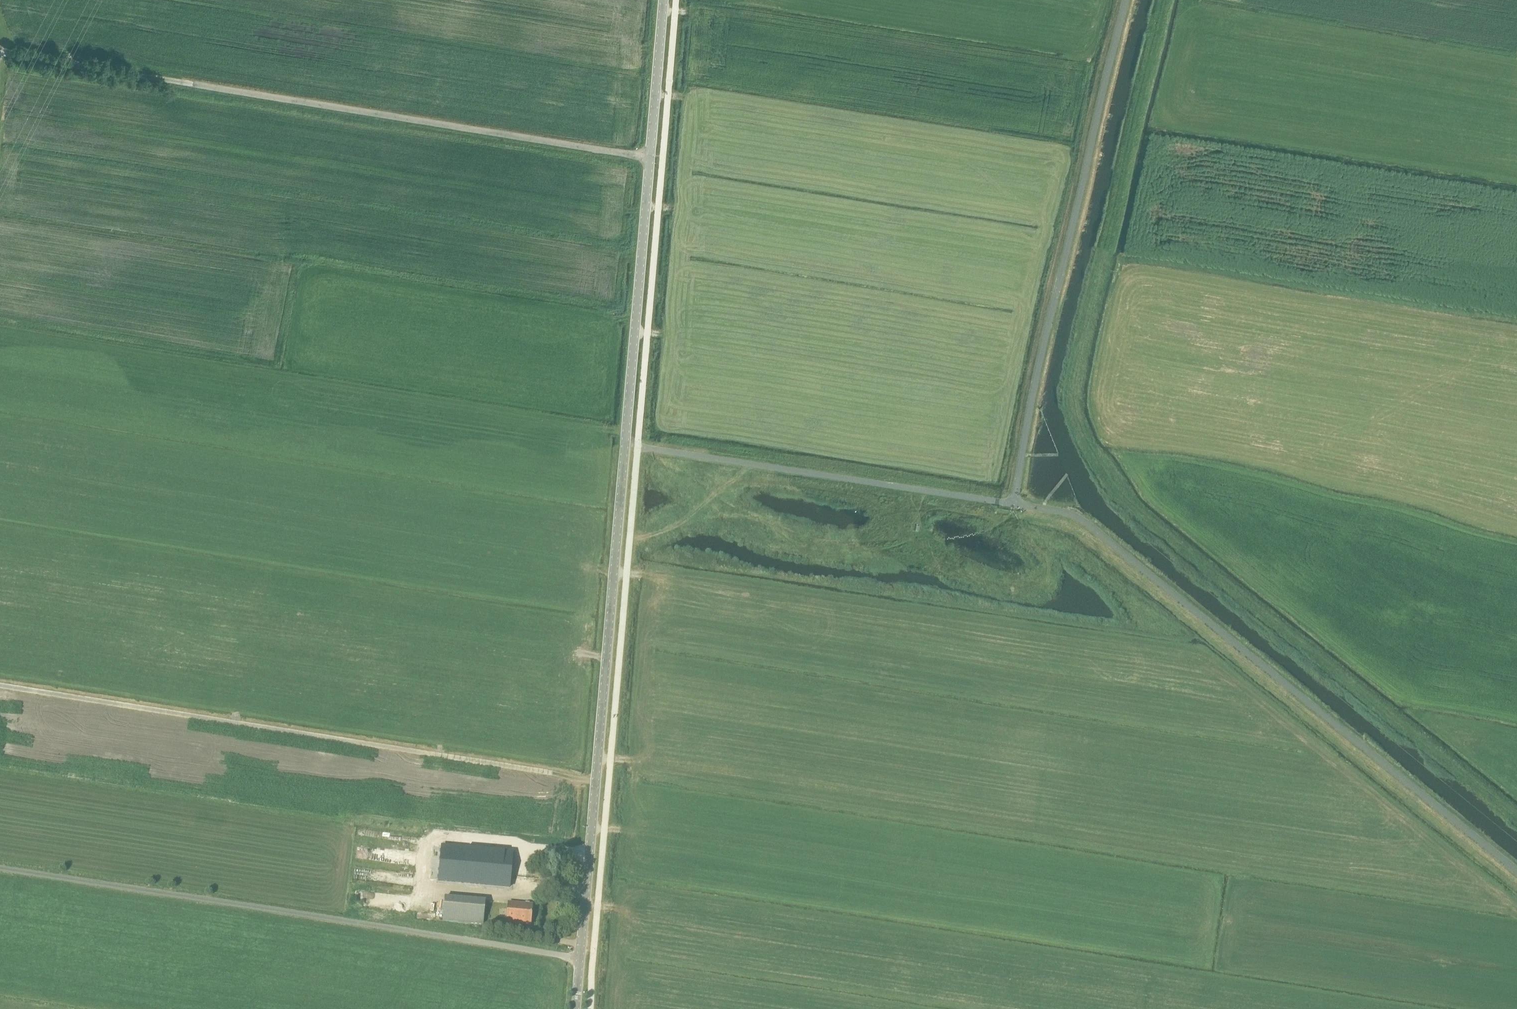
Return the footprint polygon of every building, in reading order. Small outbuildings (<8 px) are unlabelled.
[(439,881),(510,887),(513,853),(442,847),(439,881)] [(445,898),(443,922),(483,925),(485,901),(445,898)] [(506,923),(530,925),(532,905),(508,903),(506,923)]
